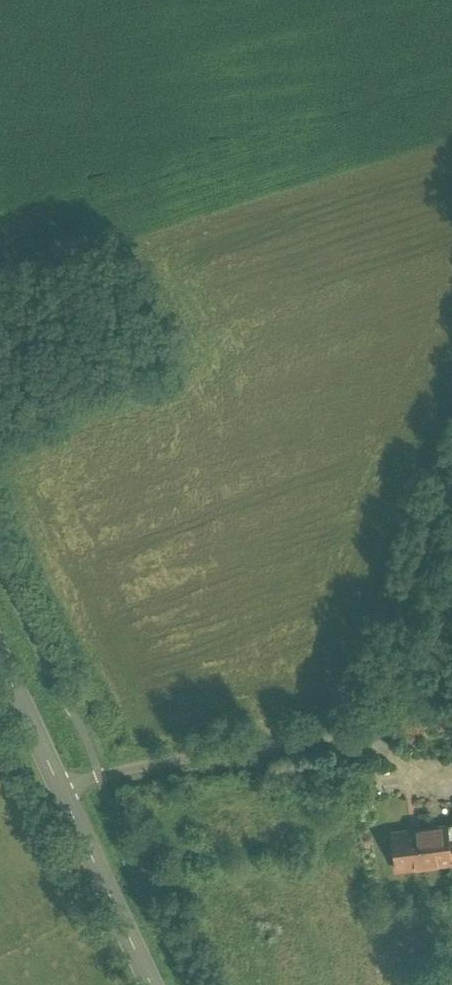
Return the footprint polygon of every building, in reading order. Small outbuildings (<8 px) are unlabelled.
[(393,833),(398,870),(451,864),(451,827),(393,833)]
